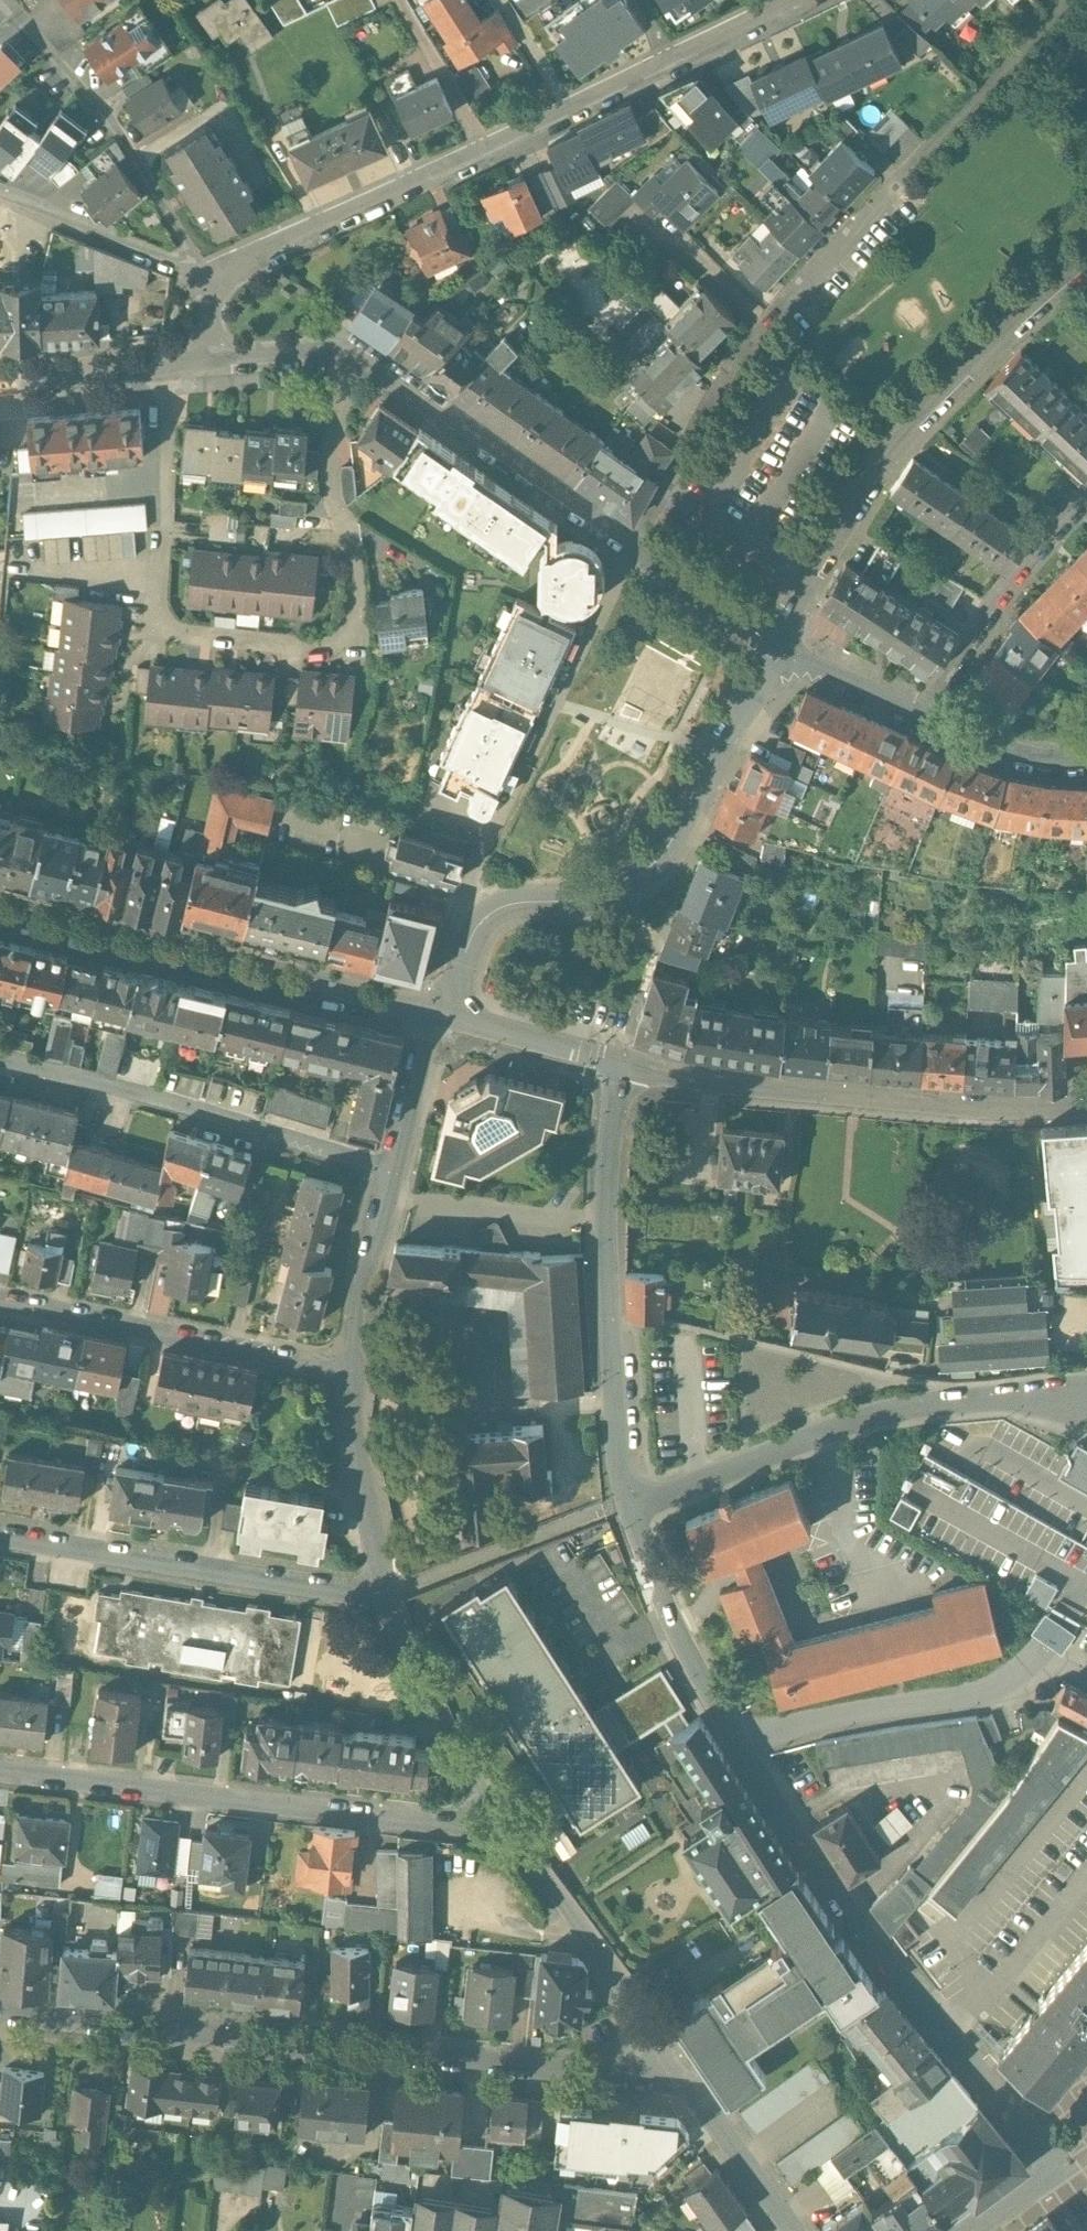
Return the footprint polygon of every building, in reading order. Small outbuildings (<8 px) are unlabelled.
[(78,22),(110,0),(63,0),(78,22)] [(195,12),(212,37),(219,32),(208,16),(225,4),(223,0),(213,0),(195,12)] [(247,0),(232,0),(225,4),(208,16),(219,32),(227,44),(245,32),(256,48),(252,50),(253,52),(275,36),(274,36),(273,37),(247,0)] [(298,0),(267,0),(284,28),(308,16),(298,0)] [(325,5),(326,7),(327,6),(337,28),(376,10),(371,0),(335,0),(325,5)] [(466,0),(426,0),(427,0),(451,39),(448,40),(462,63),(496,42),(482,21),(480,22),(466,0)] [(544,20),(564,6),(563,5),(571,0),(556,0),(526,21),(549,53),(556,48),(557,50),(563,46),(544,20)] [(563,5),(564,6),(544,20),(563,46),(579,69),(606,50),(608,54),(619,46),(617,43),(643,24),(626,0),(571,0),(563,5)] [(676,18),(701,0),(664,0),(676,18)] [(913,0),(900,14),(923,35),(934,22),(913,0)] [(913,0),(934,22),(934,23),(945,13),(956,24),(970,10),(961,0),(913,0)] [(517,43),(497,11),(482,21),(496,42),(502,52),(517,43)] [(125,23),(86,51),(108,82),(131,66),(158,47),(157,46),(147,31),(136,39),(125,23)] [(809,59),(808,59),(827,97),(902,61),(884,23),(809,59)] [(931,42),(908,23),(897,35),(920,55),(931,42)] [(158,47),(131,66),(139,77),(147,72),(172,56),(163,43),(157,46),(158,47)] [(0,47),(0,81),(17,66),(19,65),(2,45),(0,47)] [(806,54),(752,80),(770,118),(824,92),(826,97),(827,97),(808,59),(809,59),(806,54)] [(478,66),(455,80),(468,101),(491,87),(478,66)] [(408,70),(385,81),(393,98),(397,96),(416,87),(408,70)] [(139,77),(123,88),(130,98),(154,83),(147,72),(139,77)] [(731,115),(697,76),(695,77),(694,75),(659,91),(686,123),(692,118),(713,141),(736,121),(731,115)] [(130,98),(127,100),(146,131),(182,109),(163,77),(154,83),(130,98)] [(416,87),(397,96),(412,130),(413,130),(412,128),(435,117),(436,119),(453,112),(437,78),(416,87)] [(631,102),(579,127),(596,163),(613,154),(612,152),(646,135),(646,134),(638,118),(631,102)] [(6,106),(0,115),(0,167),(2,168),(4,164),(14,172),(27,156),(52,175),(82,136),(57,116),(41,134),(6,106)] [(760,123),(741,106),(731,115),(736,121),(742,128),(734,136),(741,142),(760,123)] [(655,108),(638,118),(646,134),(646,135),(650,145),(673,129),(655,108)] [(892,108),(865,135),(883,153),(910,126),(892,108)] [(312,135),(291,145),(308,182),(386,147),(369,109),(312,135)] [(859,130),(841,112),(828,120),(848,140),(859,130)] [(304,119),(284,129),(291,145),(312,135),(304,119)] [(216,140),(207,125),(167,149),(177,165),(172,168),(205,220),(210,218),(219,233),(259,209),(249,193),(253,190),(221,138),(216,140)] [(782,149),(758,126),(740,145),(760,165),(770,155),(773,157),(782,149)] [(596,163),(579,127),(580,131),(548,146),(562,176),(567,186),(568,186),(600,170),(596,163)] [(874,171),(843,140),(811,173),(842,204),(874,171)] [(117,141),(87,164),(98,178),(117,163),(126,156),(117,141)] [(842,204),(815,178),(802,192),(787,178),(790,175),(773,157),(770,155),(760,165),(773,178),(822,225),(841,205),(842,205),(843,204),(842,204)] [(76,156),(52,175),(60,186),(84,167),(76,156)] [(718,191),(688,161),(664,185),(655,176),(643,187),(662,206),(682,226),(718,191)] [(142,193),(117,163),(98,178),(83,190),(107,221),(142,193)] [(524,176),(483,195),(492,214),(505,211),(513,229),(542,216),(524,176)] [(562,176),(550,182),(560,205),(574,199),(568,186),(567,186),(562,176)] [(822,225),(773,178),(760,191),(776,206),(766,217),(776,227),(799,250),(801,248),(800,248),(822,225)] [(617,180),(589,207),(608,226),(636,198),(634,196),(618,180),(617,180)] [(662,206),(643,187),(634,196),(636,198),(653,215),(662,206)] [(560,219),(551,197),(540,202),(550,224),(560,219)] [(441,214),(409,228),(415,241),(412,250),(421,254),(428,271),(460,256),(449,232),(441,214)] [(462,226),(449,232),(460,256),(473,250),(462,226)] [(776,227),(761,244),(751,234),(738,248),(747,257),(740,264),(764,287),(799,250),(776,227)] [(95,246),(79,240),(78,268),(96,267),(95,246)] [(122,256),(95,246),(96,267),(97,290),(98,290),(123,288),(123,283),(122,256)] [(149,267),(122,256),(123,283),(146,285),(149,267)] [(0,281),(0,344),(43,341),(42,293),(43,293),(43,279),(0,281)] [(413,310),(376,285),(352,319),(389,344),(413,310)] [(705,287),(684,309),(662,287),(645,304),(697,355),(698,354),(735,317),(705,287)] [(43,293),(42,293),(43,341),(100,338),(98,290),(97,290),(43,293)] [(439,304),(423,317),(413,310),(389,344),(389,345),(424,369),(460,339),(473,328),(439,304)] [(697,355),(645,304),(618,331),(624,336),(611,349),(634,373),(632,375),(644,387),(662,404),(662,405),(705,362),(698,354),(697,355)] [(460,339),(424,369),(466,399),(502,364),(519,348),(505,335),(485,356),(476,347),(472,351),(460,339)] [(1071,395),(1021,349),(985,388),(1035,434),(1071,395)] [(502,364),(466,399),(522,439),(550,398),(502,364)] [(662,404),(644,387),(634,397),(652,414),(662,404)] [(1071,395),(1035,434),(1085,481),(1086,479),(1086,410),(1071,395)] [(652,414),(634,397),(627,407),(643,423),(652,414)] [(604,436),(550,398),(522,439),(576,476),(604,436)] [(416,426),(386,406),(379,416),(374,413),(358,436),(377,449),(373,455),(376,457),(380,451),(395,461),(420,425),(418,424),(416,426)] [(140,407),(82,411),(87,463),(119,461),(119,454),(143,452),(140,407)] [(82,411),(30,415),(35,467),(62,465),(61,458),(86,456),(86,463),(87,463),(82,411)] [(217,422),(186,418),(182,462),(212,465),(212,469),(212,470),(217,422)] [(246,429),(217,426),(218,422),(217,422),(212,470),(243,472),(247,424),(246,429)] [(277,427),(247,424),(243,472),(244,473),(244,468),(273,471),(278,423),(277,423),(277,427)] [(309,426),(278,423),(273,471),(274,471),(275,467),(305,469),(307,443),(309,426)] [(632,456),(627,452),(635,438),(614,423),(605,436),(604,436),(576,476),(633,516),(656,477),(654,476),(673,449),(654,436),(646,447),(639,443),(632,456)] [(485,469),(420,425),(395,461),(433,487),(429,493),(456,511),(485,469)] [(31,443),(18,444),(20,466),(33,465),(31,443)] [(320,444),(307,443),(305,469),(318,471),(320,444)] [(971,497),(913,456),(891,488),(909,500),(908,502),(931,518),(932,516),(949,528),(971,497)] [(355,460),(341,462),(343,486),(347,498),(358,490),(355,460)] [(544,529),(553,517),(553,516),(485,469),(456,511),(524,558),(544,529)] [(308,494),(281,492),(280,506),(298,507),(306,508),(308,494)] [(144,496),(31,505),(33,529),(146,519),(144,496)] [(1029,537),(971,497),(949,528),(966,540),(965,542),(989,558),(990,556),(1006,568),(1029,537)] [(229,505),(203,502),(202,516),(211,517),(211,516),(228,518),(229,505)] [(280,506),(273,505),(272,517),(296,520),(298,507),(280,506)] [(228,518),(211,516),(211,517),(210,530),(236,532),(238,519),(228,518)] [(553,517),(544,529),(546,530),(546,547),(543,551),(541,554),(540,584),(542,589),(546,593),(541,601),(551,606),(554,600),(562,603),(568,604),(574,604),(580,603),(584,602),(587,601),(590,599),(594,596),(597,593),(600,589),(602,585),(604,581),(604,578),(605,574),(606,570),(605,565),(604,561),(603,558),(602,555),(600,551),(596,547),(593,543),(588,540),(585,539),(581,537),(575,536),(570,536),(565,536),(557,539),(557,520),(553,517)] [(135,522),(122,523),(124,548),(137,546),(135,522)] [(122,523),(109,524),(111,549),(124,548),(122,523)] [(109,524),(96,525),(98,550),(111,549),(109,524)] [(96,525),(83,526),(85,551),(98,550),(96,525)] [(70,527),(57,528),(59,553),(72,552),(70,527)] [(57,528),(44,529),(46,554),(59,553),(57,528)] [(904,551),(881,537),(868,558),(874,563),(875,562),(891,572),(904,551)] [(220,544),(195,541),(190,592),(215,594),(220,544)] [(244,546),(220,544),(215,594),(239,597),(244,546)] [(280,544),(280,546),(269,545),(263,600),(264,600),(264,595),(276,596),(275,601),(287,602),(293,545),(280,544)] [(268,549),(244,546),(239,597),(263,600),(269,545),(268,545),(268,549)] [(304,549),(294,547),(294,545),(293,545),(287,602),(288,602),(289,598),(300,599),(299,603),(312,605),(319,548),(305,546),(304,549)] [(1076,558),(1086,569),(1086,547),(1076,558)] [(1048,585),(1079,616),(1086,609),(1086,569),(1076,558),(1048,585)] [(867,574),(846,561),(834,580),(821,600),(847,616),(859,623),(883,584),(891,572),(875,562),(874,563),(867,574)] [(962,584),(940,570),(926,593),(948,607),(962,584)] [(424,580),(402,582),(402,588),(378,591),(382,628),(407,625),(407,632),(429,629),(424,580)] [(959,632),(883,584),(859,623),(892,644),(932,669),(947,648),(959,632)] [(1048,585),(1020,613),(1019,612),(1018,612),(1056,643),(1057,642),(1055,640),(1079,616),(1048,585)] [(120,595),(67,589),(65,614),(118,620),(120,595)] [(551,606),(541,601),(517,590),(479,670),(480,671),(472,689),(470,689),(441,750),(450,755),(440,777),(458,786),(463,777),(474,782),(470,790),(470,792),(470,793),(471,794),(471,795),(472,796),(474,797),(483,802),(485,802),(488,802),(490,800),(490,799),(498,785),(577,619),(551,606)] [(1056,643),(1018,612),(1011,621),(1015,624),(998,645),(1033,673),(1056,643)] [(118,620),(65,614),(63,638),(112,644),(112,645),(115,645),(118,620)] [(112,644),(63,638),(60,637),(57,661),(57,662),(107,668),(110,669),(112,645),(112,644)] [(1033,673),(998,645),(966,686),(988,703),(990,701),(1002,710),(1033,673)] [(152,657),(139,656),(136,681),(149,683),(152,657)] [(183,658),(167,656),(167,658),(152,657),(149,683),(147,707),(178,710),(183,658)] [(200,660),(183,658),(178,710),(209,714),(209,709),(214,657),(213,663),(199,662),(200,660)] [(231,658),(214,657),(209,709),(239,713),(244,662),(230,661),(231,658)] [(261,662),(244,660),(244,662),(239,713),(270,716),(271,705),(275,674),(275,665),(261,664),(261,662)] [(107,668),(57,662),(57,661),(54,661),(52,685),(52,686),(101,691),(101,692),(104,693),(107,668)] [(315,664),(302,662),(296,721),(309,722),(310,715),(322,716),(321,723),(323,724),(329,662),(315,661),(315,664)] [(343,663),(329,662),(323,724),(324,724),(325,716),(337,717),(340,715),(348,715),(347,726),(349,726),(355,668),(343,667),(343,663)] [(288,676),(275,674),(271,705),(284,706),(288,676)] [(842,698),(807,683),(789,721),(824,737),(824,736),(825,736),(842,698)] [(101,691),(52,686),(52,685),(49,685),(46,711),(99,716),(101,692),(101,691)] [(874,713),(842,698),(825,736),(858,751),(874,713)] [(908,728),(874,713),(858,751),(891,766),(908,728)] [(953,748),(908,728),(891,766),(938,787),(953,748)] [(806,742),(780,730),(774,742),(791,750),(800,754),(806,742)] [(787,760),(752,745),(737,777),(737,778),(768,792),(768,793),(774,796),(775,795),(786,800),(794,783),(782,778),(788,765),(790,761),(787,760)] [(1005,766),(953,748),(938,787),(994,806),(1005,766)] [(800,754),(791,750),(787,760),(790,761),(788,765),(808,774),(814,760),(800,754)] [(1026,770),(1005,766),(994,806),(1018,810),(1026,770)] [(1047,773),(1026,770),(1018,810),(1041,814),(1047,773)] [(1068,775),(1047,773),(1041,814),(1066,816),(1068,775)] [(768,792),(737,778),(737,777),(730,774),(714,809),(753,826),(768,793),(768,792)] [(1068,775),(1066,816),(1086,817),(1086,776),(1068,775)] [(275,799),(216,784),(201,846),(199,846),(197,858),(217,863),(218,857),(228,860),(228,857),(237,823),(268,831),(275,799)] [(12,815),(13,814),(0,811),(0,866),(12,815)] [(13,817),(13,815),(12,815),(0,866),(0,877),(32,884),(46,826),(46,825),(13,817)] [(466,836),(422,823),(420,831),(401,826),(390,862),(455,881),(465,847),(463,846),(466,836)] [(80,834),(46,826),(32,884),(66,893),(80,834)] [(786,837),(765,831),(761,848),(785,855),(786,837)] [(108,841),(80,834),(66,893),(95,900),(110,837),(110,836),(108,841)] [(139,844),(110,837),(95,900),(124,907),(139,844)] [(758,848),(733,837),(727,851),(752,860),(758,848)] [(168,851),(139,844),(124,907),(153,914),(168,851)] [(745,866),(703,850),(684,898),(715,911),(726,915),(745,866)] [(197,858),(168,851),(153,914),(181,921),(197,858)] [(218,857),(217,863),(197,858),(181,921),(182,921),(184,912),(245,928),(256,881),(260,865),(228,857),(228,860),(218,857)] [(337,900),(257,881),(261,865),(260,865),(256,881),(245,928),(243,936),(324,956),(335,911),(337,900)] [(440,891),(417,884),(413,899),(436,905),(440,891)] [(684,898),(680,897),(667,930),(702,944),(715,911),(684,898)] [(406,909),(402,927),(385,922),(373,969),(422,981),(432,940),(428,939),(434,916),(407,910),(408,909),(406,909)] [(366,919),(335,911),(324,956),(373,969),(385,922),(384,922),(382,929),(365,925),(366,919)] [(929,930),(877,925),(875,949),(928,955),(929,930)] [(0,942),(0,998),(20,1003),(22,993),(33,950),(0,942)] [(1073,945),(1076,983),(1073,983),(1076,1017),(1077,1035),(1086,1034),(1086,943),(1073,945)] [(68,959),(33,950),(22,993),(58,1002),(58,1001),(68,959)] [(104,967),(68,959),(58,1001),(75,1005),(72,1015),(91,1020),(104,967)] [(140,976),(104,967),(91,1020),(109,1024),(112,1014),(129,1018),(128,1022),(129,1022),(140,976)] [(689,978),(654,968),(653,969),(654,970),(645,1001),(644,1001),(634,1038),(684,1051),(698,993),(686,990),(689,978)] [(1065,970),(1041,970),(1041,988),(1040,1007),(1039,1017),(1064,1018),(1065,970)] [(1041,971),(1018,971),(1018,979),(1019,979),(1019,984),(1019,985),(1041,988),(1041,971)] [(1006,978),(970,976),(969,992),(968,1005),(1006,1007),(1019,1007),(1019,1004),(1018,1004),(1019,985),(1019,984),(1019,979),(1018,979),(1013,978),(1013,974),(1007,974),(1006,978)] [(183,986),(140,976),(129,1022),(171,1033),(172,1032),(183,986)] [(1041,988),(1019,985),(1018,1004),(1019,1004),(1040,1007),(1041,988)] [(226,997),(183,986),(172,1032),(197,1038),(182,1097),(200,1102),(216,1040),(226,997)] [(734,1059),(740,1008),(697,1002),(699,994),(698,993),(684,1051),(734,1059)] [(290,1012),(226,997),(216,1040),(280,1055),(290,1012)] [(833,1022),(797,1018),(799,1006),(787,1005),(786,1015),(781,1066),(828,1071),(832,1027),(833,1022)] [(924,1008),(889,1005),(887,1032),(923,1035),(924,1008)] [(1005,1041),(966,1038),(963,1082),(1015,1085),(1017,1031),(1018,1031),(1019,1007),(1006,1007),(1005,1041)] [(740,1008),(734,1059),(781,1066),(786,1015),(740,1008)] [(355,1028),(290,1012),(280,1055),(308,1062),(307,1067),(344,1076),(347,1066),(356,1029),(355,1028)] [(71,1021),(54,1017),(44,1058),(61,1063),(71,1021)] [(1065,1030),(1044,1031),(1044,1026),(1039,1026),(1039,1031),(1038,1031),(1040,1085),(1066,1085),(1065,1030)] [(873,1031),(832,1027),(828,1071),(871,1075),(873,1031)] [(403,1039),(356,1028),(356,1029),(347,1066),(364,1071),(393,1079),(394,1079),(403,1039)] [(887,1032),(873,1031),(871,1075),(920,1079),(923,1035),(887,1032)] [(1018,1031),(1017,1031),(1015,1085),(1040,1085),(1038,1031),(1018,1031)] [(125,1037),(108,1032),(98,1073),(115,1078),(125,1037)] [(197,1038),(172,1032),(171,1033),(167,1049),(178,1051),(167,1093),(182,1097),(197,1038)] [(966,1038),(923,1035),(920,1079),(963,1082),(966,1038)] [(84,1049),(72,1046),(68,1064),(79,1068),(84,1049)] [(393,1079),(364,1071),(351,1126),(381,1134),(393,1079)] [(490,1076),(485,1079),(485,1077),(479,1081),(478,1079),(458,1090),(460,1093),(454,1096),(455,1097),(451,1100),(449,1105),(448,1105),(436,1157),(432,1176),(437,1177),(436,1177),(450,1181),(450,1180),(465,1184),(466,1181),(468,1174),(481,1177),(545,1138),(548,1124),(559,1127),(566,1093),(495,1076),(495,1077),(490,1076)] [(331,1106),(271,1087),(264,1111),(325,1130),(331,1106)] [(10,1098),(0,1095),(0,1138),(10,1098)] [(10,1098),(0,1138),(0,1142),(50,1155),(46,1172),(65,1176),(72,1143),(78,1114),(10,1098)] [(1086,1286),(1086,1126),(1075,1127),(1042,1129),(1048,1202),(1054,1202),(1059,1248),(1052,1248),(1056,1285),(1086,1286)] [(783,1134),(723,1128),(718,1180),(754,1183),(754,1184),(766,1185),(766,1184),(779,1185),(783,1134)] [(212,1145),(170,1131),(163,1168),(156,1199),(173,1202),(177,1183),(170,1182),(172,1174),(182,1177),(180,1183),(188,1185),(190,1180),(200,1183),(212,1145)] [(163,1168),(72,1143),(65,1176),(65,1177),(155,1204),(156,1199),(163,1168)] [(250,1157),(212,1145),(200,1183),(187,1223),(204,1227),(213,1196),(208,1194),(211,1187),(238,1196),(250,1157)] [(292,1260),(322,1267),(343,1187),(304,1176),(283,1258),(292,1260)] [(234,1207),(227,1229),(237,1232),(244,1211),(234,1207)] [(148,1214),(131,1210),(127,1235),(144,1238),(148,1216),(148,1214)] [(164,1219),(148,1216),(144,1238),(143,1248),(159,1251),(163,1228),(162,1228),(163,1227),(164,1219)] [(498,1223),(487,1229),(481,1228),(479,1251),(509,1253),(510,1247),(498,1223)] [(187,1292),(195,1244),(174,1241),(176,1231),(183,1232),(183,1230),(163,1227),(162,1228),(163,1228),(159,1251),(173,1253),(167,1287),(166,1287),(165,1288),(187,1292)] [(46,1247),(29,1243),(23,1274),(56,1281),(57,1280),(61,1258),(66,1233),(49,1229),(46,1247)] [(0,1232),(0,1271),(9,1273),(17,1236),(0,1232)] [(113,1287),(121,1246),(101,1241),(91,1288),(112,1292),(113,1287)] [(195,1244),(187,1292),(203,1294),(204,1293),(203,1293),(210,1248),(212,1248),(212,1246),(195,1244)] [(460,1249),(441,1248),(396,1245),(389,1277),(439,1281),(439,1283),(457,1285),(458,1280),(525,1287),(532,1396),(537,1396),(537,1397),(549,1396),(549,1395),(583,1393),(574,1255),(541,1257),(540,1254),(524,1253),(523,1254),(509,1253),(479,1251),(459,1250),(460,1249)] [(121,1246),(113,1287),(129,1290),(138,1249),(121,1246)] [(75,1261),(61,1258),(57,1280),(71,1283),(75,1261)] [(322,1267),(292,1260),(278,1314),(318,1325),(332,1270),(322,1267)] [(662,1274),(626,1272),(628,1315),(662,1319),(662,1304),(668,1304),(668,1292),(662,1292),(662,1274)] [(252,1281),(239,1278),(233,1304),(246,1307),(252,1281)] [(1038,1279),(957,1286),(962,1342),(944,1343),(947,1372),(1045,1364),(1038,1279)] [(862,1299),(853,1298),(853,1296),(850,1295),(850,1297),(841,1296),(842,1294),(839,1294),(839,1296),(831,1294),(831,1293),(828,1292),(828,1294),(820,1293),(820,1291),(817,1291),(816,1292),(799,1290),(797,1288),(795,1289),(797,1291),(795,1305),(793,1305),(793,1307),(795,1308),(793,1318),(792,1318),(791,1321),(793,1321),(791,1333),(790,1335),(791,1337),(793,1335),(810,1338),(810,1339),(813,1340),(814,1338),(822,1339),(822,1341),(825,1342),(825,1340),(833,1341),(833,1343),(835,1343),(835,1341),(844,1343),(844,1344),(846,1345),(847,1343),(855,1344),(855,1346),(857,1346),(858,1345),(866,1346),(866,1348),(868,1348),(868,1346),(879,1348),(880,1350),(882,1348),(882,1347),(892,1337),(893,1338),(895,1337),(926,1341),(929,1320),(898,1316),(897,1315),(895,1316),(887,1303),(888,1302),(886,1301),(885,1302),(875,1301),(875,1299),(873,1299),(873,1300),(864,1299),(864,1298),(862,1297),(862,1299)] [(0,1326),(0,1379),(2,1366),(9,1328),(0,1326)] [(86,1336),(41,1327),(39,1333),(36,1351),(38,1352),(34,1372),(35,1372),(50,1375),(49,1377),(76,1382),(86,1336)] [(39,1333),(9,1328),(2,1366),(34,1372),(38,1352),(36,1351),(39,1333)] [(127,1345),(86,1336),(76,1382),(102,1387),(103,1386),(118,1389),(121,1373),(127,1345)] [(211,1362),(163,1352),(155,1396),(179,1401),(178,1407),(200,1412),(211,1362)] [(258,1372),(211,1362),(200,1412),(223,1416),(224,1410),(249,1415),(258,1372)] [(2,1366),(0,1379),(0,1392),(30,1398),(35,1372),(34,1372),(2,1366)] [(140,1377),(121,1373),(118,1389),(117,1416),(86,1410),(82,1430),(90,1432),(103,1435),(127,1440),(140,1377)] [(890,1517),(988,1573),(998,1578),(1065,1617),(1086,1629),(1086,1449),(1077,1443),(1069,1457),(1003,1420),(942,1425),(931,1444),(926,1442),(921,1451),(926,1453),(913,1477),(908,1474),(902,1484),(907,1487),(890,1517)] [(514,1433),(454,1438),(456,1469),(458,1469),(463,1538),(493,1536),(488,1467),(515,1465),(517,1492),(548,1489),(548,1485),(552,1484),(551,1472),(547,1473),(543,1426),(513,1429),(514,1433)] [(103,1435),(90,1432),(87,1459),(100,1461),(103,1435)] [(196,1455),(168,1450),(164,1474),(165,1474),(192,1478),(196,1455)] [(85,1466),(9,1453),(2,1492),(79,1505),(85,1466)] [(164,1475),(117,1468),(116,1479),(109,1478),(106,1494),(113,1495),(110,1510),(159,1518),(165,1474),(164,1474),(164,1475)] [(192,1478),(165,1474),(159,1518),(197,1525),(202,1519),(209,1520),(214,1482),(192,1478)] [(937,1609),(795,1646),(757,1551),(811,1529),(791,1480),(733,1504),(729,1495),(720,1499),(724,1508),(686,1523),(706,1572),(732,1562),(741,1583),(721,1591),(741,1642),(759,1634),(766,1653),(779,1705),(1002,1647),(985,1583),(933,1596),(937,1609)] [(325,1500),(247,1487),(244,1505),(240,1532),(239,1534),(325,1548),(329,1524),(321,1522),(325,1500)] [(244,1505),(224,1502),(221,1528),(240,1532),(244,1505)] [(581,1825),(642,1786),(637,1777),(638,1776),(630,1763),(628,1764),(619,1750),(686,1707),(669,1680),(673,1677),(667,1668),(663,1671),(661,1668),(594,1710),(586,1697),(587,1696),(578,1683),(577,1684),(569,1671),(570,1670),(561,1655),(560,1656),(551,1644),(553,1643),(544,1629),(543,1630),(534,1617),(536,1616),(527,1602),(525,1603),(517,1590),(519,1589),(510,1576),(508,1577),(507,1574),(482,1591),(478,1585),(442,1608),(447,1616),(445,1617),(454,1631),(456,1630),(464,1642),(462,1643),(471,1657),(473,1656),(481,1669),(479,1670),(488,1684),(490,1683),(498,1696),(497,1697),(505,1711),(507,1710),(515,1723),(514,1724),(522,1737),(524,1736),(532,1749),(531,1750),(540,1764),(541,1763),(550,1776),(548,1777),(557,1791),(558,1790),(567,1803),(565,1804),(574,1818),(575,1817),(581,1825)] [(247,1610),(122,1589),(117,1620),(102,1617),(96,1650),(127,1655),(126,1661),(149,1665),(150,1659),(164,1661),(163,1667),(223,1677),(224,1671),(237,1673),(236,1680),(259,1683),(260,1677),(292,1683),(302,1619),(270,1614),(271,1608),(248,1604),(247,1610)] [(0,1610),(0,1643),(9,1645),(14,1612),(0,1610)] [(41,1621),(26,1618),(20,1661),(35,1663),(41,1621)] [(73,1677),(59,1672),(55,1702),(70,1704),(73,1677)] [(1065,1680),(1055,1700),(1057,1701),(1052,1711),(1058,1715),(1075,1724),(1081,1713),(1086,1716),(1086,1692),(1065,1680)] [(141,1694),(99,1689),(92,1746),(134,1751),(141,1694)] [(237,1695),(222,1693),(221,1709),(222,1709),(221,1723),(234,1725),(237,1695)] [(9,1695),(9,1697),(0,1696),(0,1736),(44,1741),(49,1699),(9,1695)] [(221,1709),(190,1706),(191,1702),(167,1699),(163,1734),(169,1735),(169,1734),(175,1735),(187,1725),(193,1726),(188,1753),(218,1757),(221,1723),(222,1709),(221,1709)] [(1047,1708),(1021,1711),(1022,1725),(1035,1724),(1036,1728),(1045,1735),(1058,1715),(1052,1711),(1049,1710),(1047,1708)] [(367,1714),(343,1711),(341,1727),(342,1727),(342,1731),(353,1733),(354,1728),(365,1730),(367,1714)] [(993,1714),(978,1718),(988,1743),(1002,1739),(993,1714)] [(929,1887),(954,1908),(955,1909),(956,1908),(955,1907),(1086,1747),(1086,1730),(1075,1724),(1058,1715),(1045,1735),(1008,1789),(1008,1790),(933,1882),(929,1887)] [(297,1721),(260,1716),(258,1725),(248,1724),(243,1760),(292,1766),(297,1721)] [(972,1799),(916,1869),(933,1882),(1008,1790),(988,1743),(978,1718),(977,1716),(894,1727),(824,1740),(817,1742),(821,1766),(946,1745),(958,1746),(975,1784),(972,1799)] [(341,1727),(297,1721),(292,1766),(338,1772),(342,1731),(342,1727),(341,1727)] [(714,1821),(750,1796),(736,1772),(712,1735),(703,1721),(676,1738),(705,1784),(695,1790),(703,1801),(702,1802),(714,1821)] [(365,1730),(354,1728),(353,1733),(342,1731),(338,1772),(337,1775),(355,1777),(356,1773),(410,1779),(411,1773),(427,1775),(430,1751),(414,1749),(415,1736),(365,1730)] [(750,1796),(714,1821),(684,1840),(731,1910),(755,1893),(796,1867),(781,1844),(756,1805),(750,1796)] [(889,1839),(914,1820),(899,1801),(874,1820),(889,1839)] [(881,1856),(847,1804),(815,1824),(849,1877),(881,1856)] [(69,1820),(19,1815),(15,1855),(17,1855),(16,1862),(3,1860),(2,1877),(60,1883),(62,1858),(65,1859),(69,1820)] [(179,1822),(145,1818),(138,1870),(173,1874),(179,1822)] [(355,1831),(314,1826),(311,1853),(299,1852),(297,1871),(316,1873),(315,1882),(339,1885),(340,1876),(350,1877),(355,1831)] [(250,1834),(206,1829),(204,1842),(202,1868),(201,1874),(225,1877),(224,1884),(244,1886),(250,1834)] [(563,1856),(574,1851),(564,1830),(553,1836),(563,1856)] [(204,1842),(191,1840),(188,1866),(202,1868),(204,1842)] [(398,1850),(379,1849),(378,1881),(398,1888),(398,1850)] [(427,1851),(398,1850),(398,1888),(399,1907),(399,1933),(426,1936),(427,1851)] [(898,1881),(870,1904),(892,1933),(905,1917),(929,1887),(933,1882),(916,1869),(911,1864),(898,1881)] [(840,2019),(843,2017),(880,1992),(842,1936),(835,1941),(827,1930),(835,1925),(796,1867),(755,1893),(787,1939),(784,1941),(782,1939),(772,1946),(773,1948),(762,1956),(760,1952),(753,1956),(756,1960),(723,1982),(721,1980),(710,1987),(714,1992),(711,1994),(709,1992),(670,2018),(727,2101),(766,2074),(749,2048),(825,1996),(840,2019)] [(116,1889),(94,1886),(93,1898),(115,1901),(116,1889)] [(70,1896),(69,1910),(121,1914),(121,1906),(122,1903),(70,1896)] [(347,1900),(326,1896),(322,1923),(343,1926),(347,1903),(347,1900)] [(399,1907),(347,1903),(343,1926),(343,1927),(399,1933),(399,1907)] [(121,1914),(119,1930),(133,1931),(134,1918),(135,1908),(121,1906),(121,1914)] [(69,1910),(53,1908),(51,1929),(52,1929),(52,1935),(65,1937),(66,1928),(68,1929),(69,1910)] [(199,1911),(174,1908),(174,1929),(197,1933),(199,1911)] [(150,1919),(134,1918),(133,1931),(119,1930),(118,1952),(117,1972),(159,1975),(162,1933),(161,1933),(162,1917),(150,1916),(150,1919)] [(5,1926),(0,1982),(0,1990),(47,1994),(52,1935),(52,1929),(51,1929),(5,1926)] [(451,1940),(438,1938),(435,1965),(436,1966),(448,1967),(451,1940)] [(92,1950),(64,1948),(60,1995),(115,1998),(117,1972),(118,1952),(106,1951),(107,1940),(93,1940),(92,1950)] [(1049,2095),(1086,2048),(1086,1944),(998,2053),(1049,2095)] [(368,1947),(334,1947),(333,1992),(339,1992),(339,1994),(351,1994),(351,1992),(368,1992),(368,1947)] [(266,1957),(190,1948),(184,1993),(222,1998),(222,1999),(223,1999),(223,1998),(229,1999),(229,2000),(230,2000),(230,1999),(260,2003),(266,1957)] [(583,1957),(541,1952),(541,1953),(536,1996),(534,2017),(582,2022),(584,2001),(591,2002),(592,1990),(586,1989),(588,1966),(583,1957)] [(535,1967),(532,1995),(536,1996),(541,1953),(536,1953),(535,1967)] [(305,1961),(266,1957),(260,2003),(300,2007),(305,1961)] [(435,1965),(397,1961),(391,2008),(431,2013),(436,1966),(435,1965)] [(514,1968),(475,1964),(469,2017),(508,2021),(514,1968)] [(535,1967),(520,1965),(517,1994),(532,1995),(535,1967)] [(877,2046),(897,2073),(932,2047),(884,1989),(880,1992),(843,2017),(860,2038),(864,2035),(875,2048),(877,2046)] [(887,2114),(948,2068),(932,2047),(897,2073),(871,2094),(887,2114)] [(755,2132),(795,2102),(830,2077),(816,2055),(739,2110),(755,2132)] [(167,2070),(134,2067),(131,2090),(130,2090),(128,2104),(163,2108),(167,2072),(167,2070)] [(44,2072),(5,2068),(4,2080),(1,2109),(40,2113),(44,2072)] [(962,2121),(977,2104),(948,2068),(887,2114),(875,2122),(889,2139),(907,2162),(944,2135),(962,2121)] [(206,2074),(193,2073),(193,2074),(167,2072),(163,2107),(216,2112),(220,2077),(206,2076),(206,2074)] [(370,2082),(304,2076),(299,2129),(366,2134),(370,2082)] [(282,2082),(241,2078),(236,2120),(277,2124),(282,2082)] [(110,2089),(75,2085),(71,2117),(86,2119),(85,2129),(104,2132),(110,2089)] [(462,2091),(400,2085),(397,2121),(395,2143),(400,2143),(456,2148),(462,2091)] [(529,2097),(493,2094),(490,2130),(487,2130),(487,2131),(525,2135),(527,2123),(529,2098),(529,2097)] [(545,2100),(529,2098),(527,2123),(542,2124),(545,2100)] [(555,2155),(655,2161),(691,2130),(678,2114),(561,2101),(555,2155)] [(985,2190),(1024,2160),(977,2104),(962,2121),(944,2135),(985,2190)] [(791,2184),(832,2154),(866,2128),(852,2107),(776,2162),(791,2184)] [(397,2121),(383,2119),(379,2159),(398,2162),(400,2143),(395,2143),(397,2121)] [(865,2156),(893,2194),(917,2176),(907,2162),(889,2139),(875,2122),(866,2128),(832,2154),(844,2171),(865,2156)] [(57,2128),(45,2127),(44,2130),(35,2129),(34,2138),(43,2139),(43,2143),(60,2145),(60,2138),(56,2138),(57,2128)] [(945,2220),(985,2190),(944,2135),(907,2162),(917,2176),(934,2196),(931,2199),(945,2220)] [(0,2139),(0,2165),(10,2165),(12,2139),(0,2139)] [(486,2146),(461,2144),(460,2153),(453,2152),(452,2173),(491,2177),(494,2147),(495,2147),(495,2144),(493,2144),(492,2146),(488,2146),(488,2144),(486,2144),(486,2146)] [(266,2167),(217,2160),(214,2186),(261,2193),(263,2186),(266,2167)] [(684,2176),(691,2186),(713,2171),(706,2161),(684,2176)] [(286,2165),(267,2163),(266,2167),(263,2186),(282,2190),(286,2165)] [(712,2230),(716,2230),(745,2211),(747,2209),(717,2168),(713,2171),(691,2186),(685,2191),(712,2230)] [(945,2220),(931,2199),(934,2196),(917,2176),(893,2194),(872,2211),(887,2230),(931,2230),(934,2228),(945,2220)] [(616,2189),(565,2182),(562,2200),(559,2216),(611,2222),(614,2223),(613,2230),(627,2230),(628,2225),(630,2225),(638,2192),(616,2189)] [(562,2200),(502,2191),(499,2212),(496,2230),(557,2230),(559,2216),(562,2200)] [(456,2205),(414,2198),(412,2219),(410,2230),(452,2230),(456,2205)] [(872,2211),(864,2199),(836,2219),(832,2218),(824,2223),(824,2228),(820,2230),(821,2230),(887,2230),(872,2211)] [(499,2212),(456,2205),(452,2230),(496,2230),(499,2212)] [(126,2214),(99,2211),(97,2230),(124,2230),(126,2214)] [(745,2211),(716,2230),(758,2230),(745,2211)] [(1026,2230),(1058,2230),(1047,2215),(1026,2230)] [(371,2230),(410,2230),(412,2219),(371,2230)]
